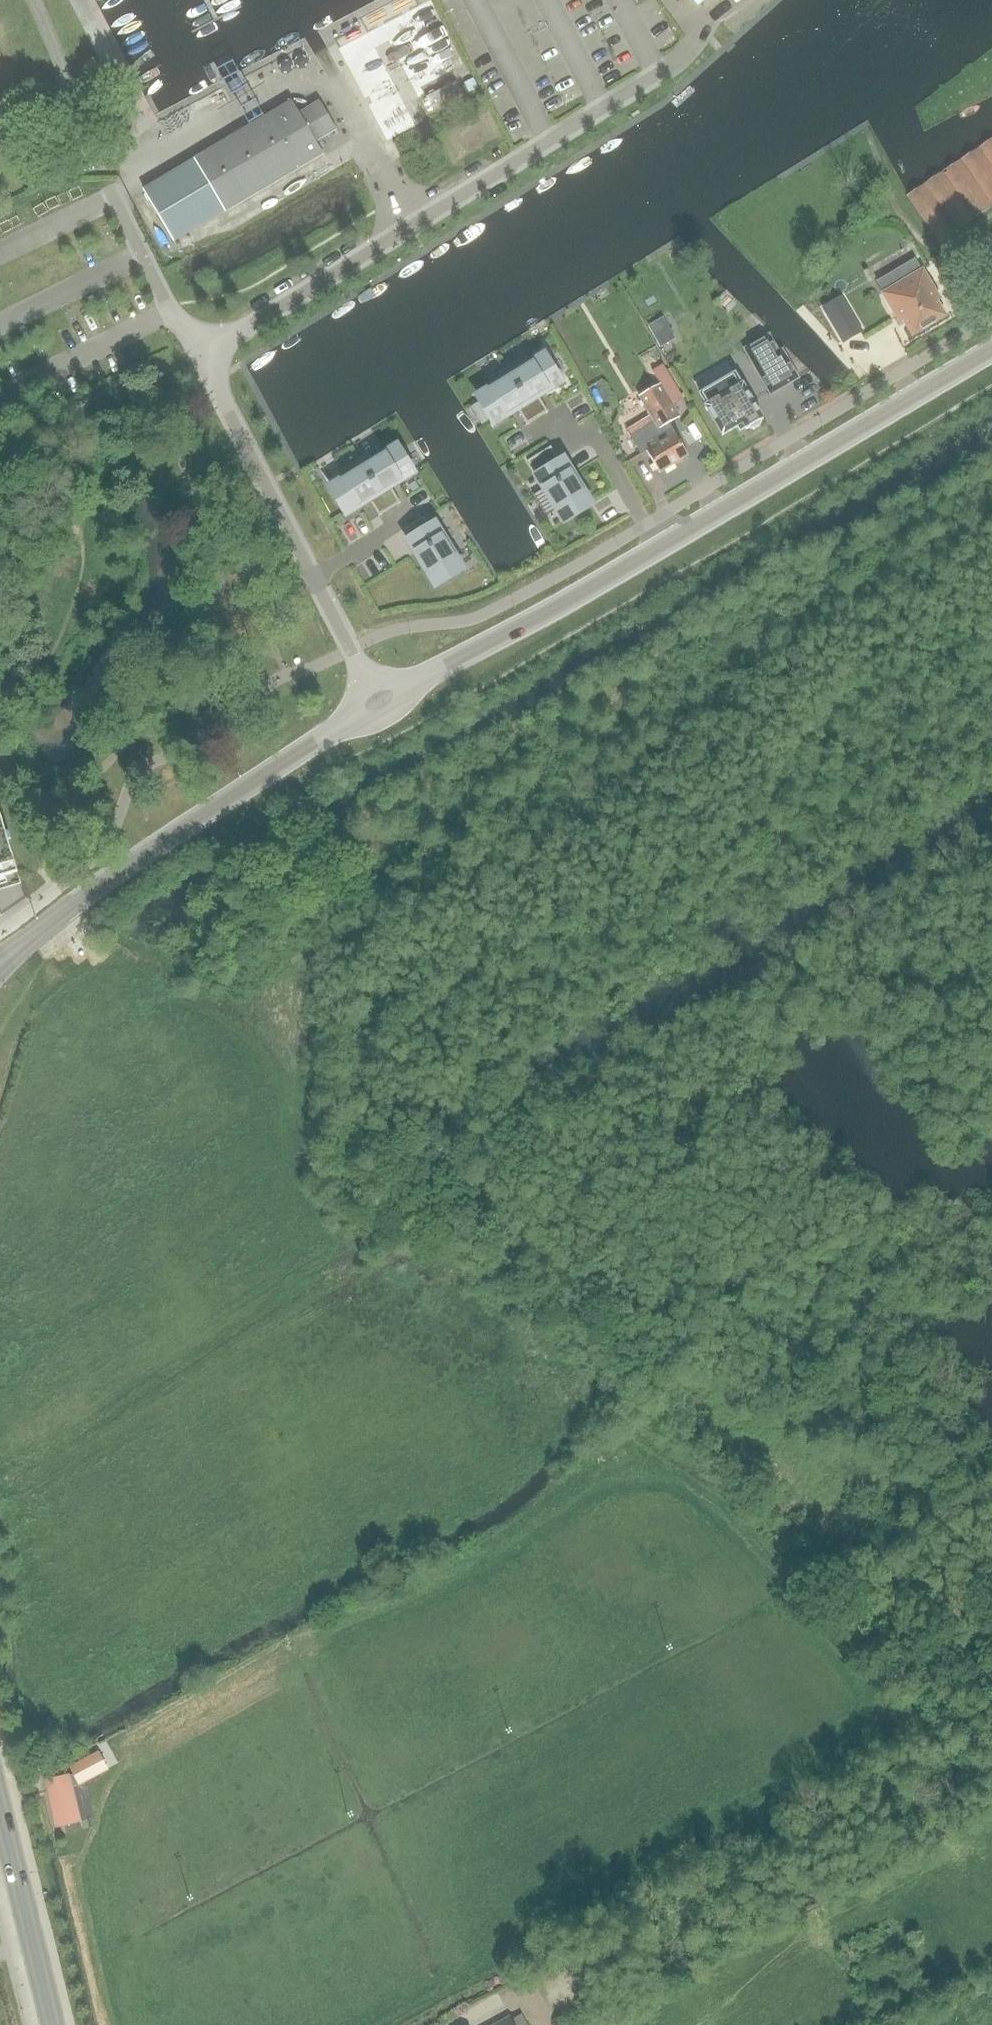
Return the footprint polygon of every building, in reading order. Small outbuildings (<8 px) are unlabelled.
[(455,81),(426,96),(433,110),(462,95),(455,81)] [(315,141),(338,127),(322,99),(299,113),(292,101),(195,159),(143,190),(174,242),(322,154),(315,141)] [(937,295),(922,269),(921,270),(916,262),(897,273),(929,326),(945,316),(934,297),(937,295)] [(901,317),(912,335),(929,326),(897,273),(878,284),(883,292),(882,293),(897,319),(901,317)] [(839,296),(822,307),(841,338),(858,327),(856,325),(839,296)] [(801,378),(775,331),(744,348),(771,395),(801,378)] [(661,332),(654,336),(660,347),(667,343),(661,332)] [(537,418),(548,412),(538,396),(561,383),(544,355),(528,365),(523,357),(506,368),(537,418)] [(664,366),(653,372),(670,400),(680,394),(664,366)] [(526,425),(537,418),(506,368),(488,379),(493,386),(477,396),(494,424),(517,410),(526,425)] [(742,382),(741,383),(736,374),(701,395),(706,404),(704,405),(722,435),(742,423),(746,430),(748,429),(753,430),(759,426),(762,420),(764,419),(742,382)] [(628,432),(641,454),(647,451),(660,473),(689,456),(668,421),(677,415),(659,385),(640,397),(652,417),(628,432)] [(376,448),(358,459),(390,509),(400,503),(391,487),(413,474),(396,446),(381,456),(376,448)] [(550,447),(527,461),(564,521),(591,504),(564,459),(560,462),(551,446),(550,447)] [(346,477),(330,487),(347,514),(370,500),(379,516),(390,509),(358,459),(341,469),(346,477)] [(420,519),(405,528),(411,538),(408,541),(435,586),(463,569),(435,524),(430,527),(423,517),(420,519)] [(18,863),(0,810),(0,868),(18,863)] [(74,1775),(69,1776),(46,1781),(56,1828),(80,1822),(72,1787),(80,1786),(108,1770),(99,1753),(70,1768),(74,1775)] [(625,2013),(630,2023),(645,2016),(640,2005),(625,2013)] [(510,2017),(495,2024),(514,2024),(510,2017)]
